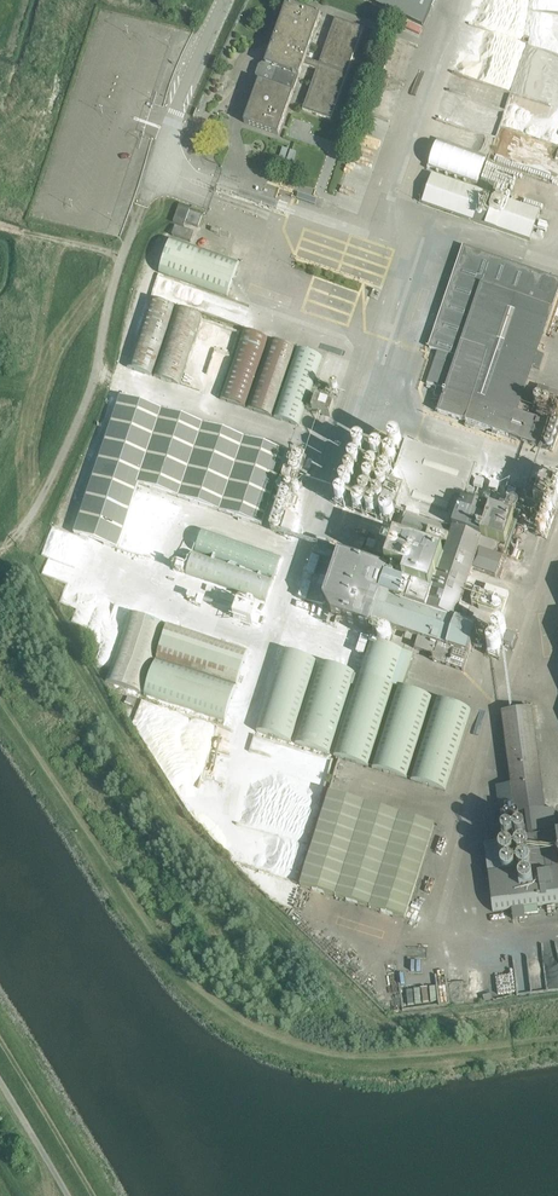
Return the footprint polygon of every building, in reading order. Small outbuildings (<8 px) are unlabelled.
[(424,25),(436,0),(371,0),(424,25)] [(260,79),(244,122),(256,126),(279,134),(303,64),(317,69),(303,109),(331,119),(363,27),(336,17),(320,63),(306,58),(322,14),(287,2),(266,64),(261,66),(258,75),(260,79)] [(296,150),(283,146),(278,160),(291,164),(296,150)] [(174,222),(185,226),(186,222),(199,227),(203,214),(179,206),(174,222)] [(172,235),(191,241),(194,232),(176,225),(172,235)] [(233,256),(238,258),(244,239),(237,237),(233,248),(198,236),(196,243),(233,255),(233,256)] [(498,436),(499,432),(540,446),(548,423),(517,411),(557,291),(557,279),(464,246),(430,347),(438,350),(427,383),(437,387),(435,395),(443,398),(438,412),(488,429),(487,433),(498,436)] [(248,408),(272,416),(294,347),(270,339),(248,408)] [(121,396),(75,532),(118,547),(139,483),(263,525),(281,470),(285,472),(282,479),(281,478),(277,489),(284,492),(284,493),(272,529),(287,534),(293,536),(298,519),(289,516),(292,505),(297,507),(299,499),(309,471),(311,471),(313,463),(303,460),(304,458),(121,396)] [(322,414),(319,424),(325,426),(328,416),(330,416),(337,398),(331,396),(329,402),(316,398),(312,410),(322,414)] [(306,581),(300,598),(323,606),(326,604),(332,616),(370,629),(372,622),(419,638),(415,648),(435,654),(433,660),(464,671),(478,628),(465,624),(471,608),(460,604),(472,568),(496,577),(515,520),(513,519),(514,516),(506,513),(505,516),(491,511),(491,512),(488,511),(489,508),(482,506),(481,509),(470,505),(473,495),(467,493),(476,465),(429,449),(429,451),(406,443),(391,483),(389,483),(382,504),(408,513),(399,541),(396,540),(385,567),(387,568),(386,570),(341,555),(342,551),(330,547),(331,544),(329,541),(321,539),(318,540),(315,551),(316,552),(315,556),(314,556),(309,573),(316,575),(313,584),(306,581)] [(543,475),(534,500),(544,504),(554,479),(543,475)] [(487,585),(479,607),(501,615),(509,593),(487,585)] [(511,784),(497,786),(501,818),(513,816),(516,816),(516,813),(523,813),(526,839),(537,837),(533,811),(545,809),(534,720),(532,708),(502,712),(511,784)] [(300,884),(405,917),(434,826),(329,793),(300,884)] [(484,844),(494,905),(494,908),(557,899),(557,863),(505,871),(500,842),(484,844)]
